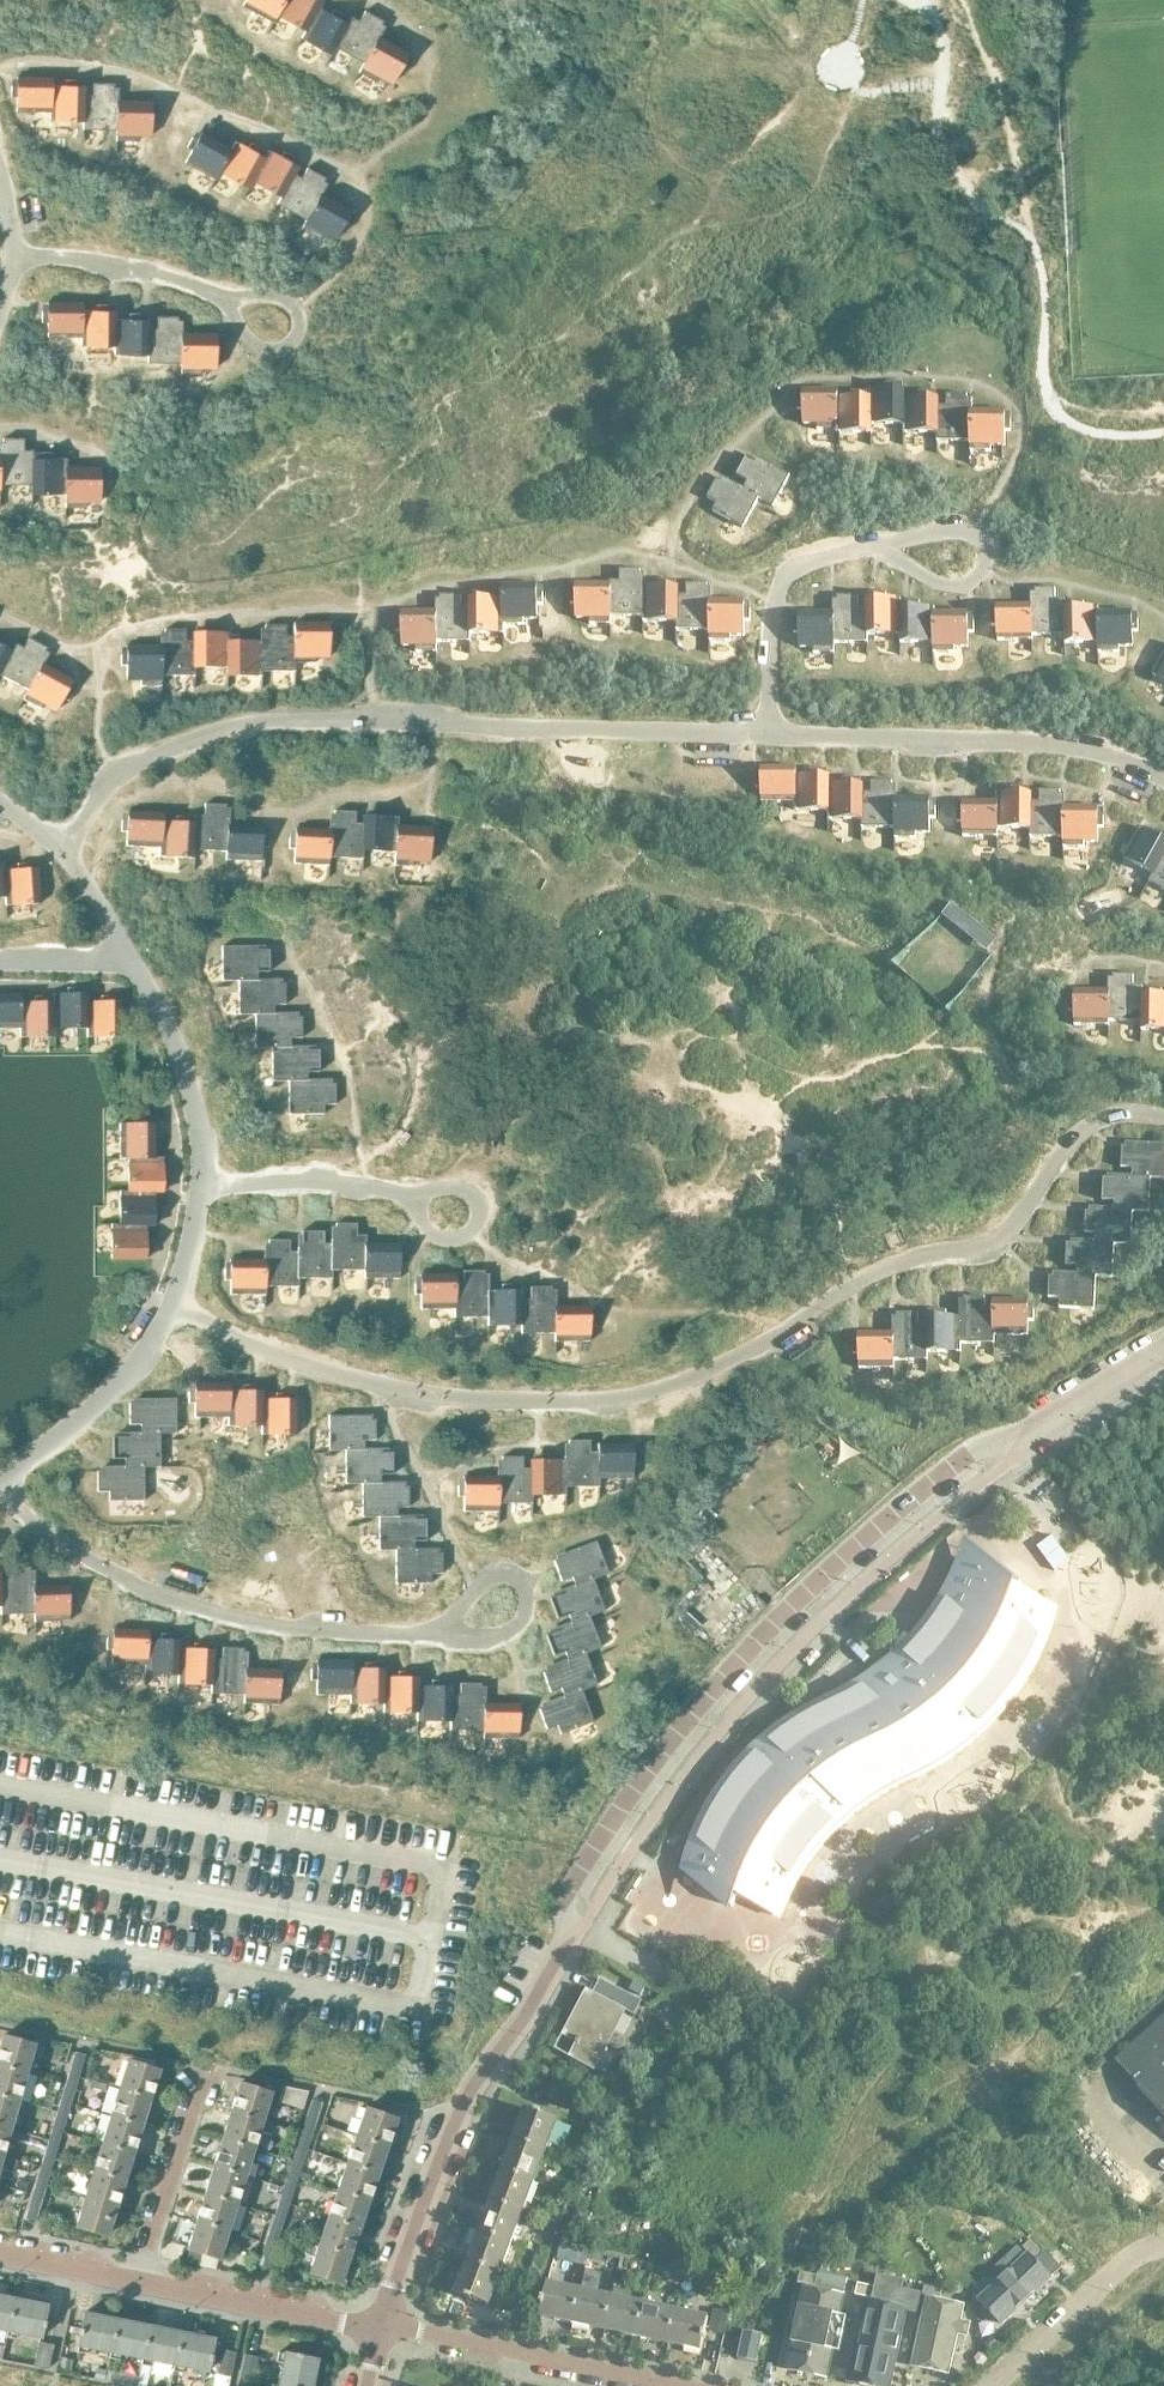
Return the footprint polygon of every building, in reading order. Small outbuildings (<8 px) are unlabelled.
[(278,14),(277,14),(285,0),(246,0),(244,4),(274,21),(278,14)] [(277,14),(278,14),(278,13),(306,29),(307,30),(320,6),(321,6),(324,0),(285,0),(277,14)] [(306,29),(302,37),(332,54),(336,47),(336,46),(349,23),(348,23),(353,15),(352,15),(348,23),(341,19),(344,14),(334,9),(331,13),(320,7),(324,0),(321,6),(320,6),(307,30),(306,29)] [(336,47),(332,54),(333,54),(337,47),(364,62),(359,71),(360,71),(364,62),(365,62),(380,36),(378,30),(384,20),(366,10),(360,19),(353,15),(348,23),(349,23),(336,46),(336,47)] [(380,37),(380,36),(365,62),(364,62),(360,71),(378,81),(380,76),(392,83),(400,69),(405,72),(410,63),(405,60),(409,53),(380,37)] [(52,85),(53,85),(53,76),(18,75),(18,85),(12,85),(12,96),(18,96),(17,110),(51,111),(52,111),(52,85)] [(52,111),(51,111),(51,119),(84,120),(85,120),(85,94),(87,94),(87,93),(87,86),(77,86),(77,80),(66,79),(66,85),(53,85),(52,85),(52,111)] [(119,99),(115,95),(115,83),(94,82),(94,93),(87,93),(87,94),(85,94),(85,120),(84,120),(84,128),(117,129),(117,139),(117,129),(118,129),(119,99)] [(119,99),(118,129),(117,129),(117,139),(138,140),(138,135),(152,136),(152,120),(158,120),(158,109),(153,109),(153,100),(119,99)] [(216,178),(220,171),(233,148),(232,147),(203,130),(198,139),(193,137),(187,146),(192,149),(186,160),(216,178)] [(221,171),(250,187),(254,180),(253,180),(266,156),(265,156),(265,157),(258,153),(261,147),(251,142),(248,147),(236,140),(232,147),(233,148),(220,171),(221,171)] [(254,180),(250,187),(250,188),(255,179),(282,195),(282,196),(295,173),(296,173),(297,173),(300,166),(291,161),(294,156),(284,151),(281,156),(269,149),(265,156),(266,156),(253,180),(254,180)] [(278,202),(306,218),(307,219),(322,193),(320,187),(327,177),(308,167),(303,176),(297,173),(296,173),(295,173),(282,196),(278,202)] [(307,219),(306,218),(302,227),(320,237),(322,233),(334,239),(342,226),(347,229),(352,219),(347,216),(351,211),(322,193),(307,219)] [(83,310),(84,310),(84,301),(49,300),(48,310),(43,310),(42,321),(48,321),(48,335),(82,336),(82,344),(82,336),(83,336),(83,310)] [(82,336),(82,344),(115,345),(116,345),(116,318),(118,318),(118,311),(108,311),(108,304),(97,304),(97,310),(84,310),(83,310),(83,336),(82,336)] [(130,318),(118,318),(116,318),(116,345),(115,345),(115,353),(149,353),(148,361),(149,361),(149,354),(150,327),(151,327),(151,318),(141,319),(141,313),(130,313),(130,318)] [(182,372),(182,362),(183,362),(183,332),(179,327),(179,316),(158,315),(158,327),(151,327),(150,327),(149,354),(149,361),(182,362),(182,372)] [(183,332),(183,362),(182,362),(182,372),(203,372),(203,367),(217,368),(218,352),(222,352),(223,341),(217,341),(217,333),(183,332)] [(869,389),(869,398),(870,398),(870,424),(871,424),(871,423),(903,424),(904,424),(904,398),(905,398),(905,397),(905,389),(895,389),(895,383),(884,383),(884,389),(869,389)] [(837,398),(838,398),(838,389),(803,388),(802,398),(797,398),(797,409),(802,409),(802,425),(816,425),(816,429),(836,429),(836,432),(836,430),(837,430),(837,398)] [(938,406),(938,398),(928,398),(928,391),(917,391),(917,397),(905,397),(905,398),(904,398),(904,424),(903,424),(903,431),(936,432),(937,432),(937,406),(938,406)] [(836,430),(836,432),(871,432),(871,424),(870,424),(870,398),(869,398),(861,398),(861,392),(850,392),(850,398),(838,398),(837,398),(837,430),(836,430)] [(938,398),(938,406),(937,406),(937,432),(936,432),(936,440),(970,440),(970,441),(970,411),(971,410),(966,406),(966,394),(945,394),(945,405),(938,405),(938,398)] [(1004,446),(1004,411),(971,410),(970,411),(970,441),(970,450),(990,451),(990,446),(1004,446)] [(4,451),(0,454),(0,484),(1,484),(32,484),(34,484),(34,457),(35,458),(35,449),(25,449),(25,437),(4,437),(4,451)] [(34,484),(32,484),(32,492),(66,492),(66,506),(66,492),(67,492),(67,466),(68,466),(68,465),(67,465),(68,458),(53,458),(53,452),(42,452),(42,458),(35,458),(34,457),(34,484)] [(733,482),(732,483),(743,488),(743,489),(759,498),(773,505),(790,475),(763,461),(757,463),(747,457),(737,476),(747,481),(743,488),(733,482)] [(66,492),(66,506),(88,506),(88,502),(101,502),(101,486),(107,486),(107,475),(102,475),(101,465),(68,465),(68,466),(67,466),(67,492),(66,492)] [(743,488),(732,483),(727,484),(716,479),(706,497),(717,502),(712,510),(742,527),(759,498),(743,489),(743,488)] [(610,584),(610,616),(642,616),(643,616),(643,586),(644,586),(644,585),(640,581),(640,570),(619,569),(619,581),(610,580),(610,583),(610,584)] [(643,616),(642,616),(642,621),(676,621),(677,595),(678,595),(678,594),(678,586),(668,586),(668,580),(657,580),(657,586),(644,585),(644,586),(643,586),(643,616)] [(610,616),(610,584),(610,583),(577,583),(576,592),(570,592),(570,603),(576,603),(576,619),(589,619),(589,623),(610,624),(610,616)] [(676,621),(676,629),(709,630),(710,630),(710,600),(711,600),(711,599),(710,599),(706,595),(706,584),(686,583),(685,595),(678,594),(678,595),(677,595),(676,621)] [(536,584),(502,584),(502,598),(503,598),(503,625),(522,625),(522,620),(536,620),(536,604),(542,604),(542,593),(536,593),(536,584)] [(1030,603),(1030,604),(1030,605),(1031,605),(1031,635),(1032,635),(1063,634),(1065,634),(1064,608),(1065,608),(1064,598),(1056,599),(1055,587),(1034,588),(1035,600),(1030,603)] [(469,607),(470,632),(503,632),(503,625),(503,598),(502,598),(489,598),(489,592),(478,592),(478,598),(469,598),(469,607)] [(874,600),(866,600),(866,607),(867,634),(867,633),(898,633),(898,634),(900,634),(900,607),(901,607),(901,599),(885,599),(885,593),(874,593),(874,600)] [(436,641),(470,641),(470,632),(469,607),(468,606),(460,606),(460,595),(439,595),(440,607),(435,610),(435,611),(436,611),(436,641)] [(866,607),(866,600),(865,600),(865,607),(857,607),(857,596),(836,596),(836,608),(832,611),(832,612),(833,612),(833,642),(867,642),(867,634),(866,607)] [(710,630),(709,630),(709,640),(730,640),(730,636),(742,636),(743,621),(749,621),(749,610),(743,610),(743,600),(711,599),(711,600),(710,600),(710,630)] [(1065,634),(1063,634),(1063,643),(1097,642),(1098,652),(1097,642),(1098,642),(1097,612),(1098,612),(1098,611),(1098,606),(1083,607),(1083,600),(1072,601),(1072,607),(1065,608),(1064,608),(1065,634)] [(901,608),(901,607),(900,607),(900,634),(898,634),(898,641),(932,641),(933,652),(933,642),(933,612),(934,612),(934,611),(933,611),(933,607),(919,608),(919,602),(908,602),(908,608),(901,608)] [(1030,605),(1030,604),(996,605),(996,614),(991,615),(991,626),(997,625),(997,640),(1031,639),(1031,635),(1032,635),(1031,635),(1031,605),(1030,605)] [(435,611),(435,610),(402,610),(401,620),(396,620),(396,631),(401,631),(402,647),(416,647),(416,651),(436,651),(436,641),(436,611),(435,611)] [(1097,642),(1098,652),(1118,651),(1118,647),(1132,647),(1132,630),(1138,629),(1138,619),(1131,619),(1131,610),(1098,611),(1098,612),(1097,612),(1098,642),(1097,642)] [(834,652),(833,642),(833,612),(832,612),(832,611),(798,612),(798,622),(793,622),(793,633),(798,633),(799,648),(813,648),(813,652),(834,652)] [(933,642),(933,652),(954,652),(953,648),(967,647),(966,632),(973,632),(973,621),(966,621),(966,611),(934,611),(934,612),(933,612),(933,642)] [(295,636),(295,662),(315,662),(315,658),(329,658),(329,642),(335,642),(335,631),(329,631),(329,621),(295,621),(295,635),(295,636)] [(266,636),(261,640),(261,641),(262,641),(262,671),(262,670),(295,670),(295,662),(295,636),(295,635),(287,635),(287,624),(266,624),(266,636)] [(229,640),(229,631),(214,631),(214,626),(203,626),(203,632),(193,632),(193,640),(195,640),(195,667),(226,667),(228,667),(228,641),(229,640)] [(162,645),(162,675),(195,675),(195,667),(195,640),(193,640),(186,640),(186,629),(165,629),(166,641),(161,644),(161,645),(162,645)] [(262,675),(262,671),(262,641),(261,641),(261,640),(248,640),(248,634),(237,634),(237,640),(229,640),(228,641),(228,667),(226,667),(226,675),(262,675)] [(0,675),(0,676),(1,674),(28,689),(23,698),(24,698),(28,690),(29,690),(44,664),(42,658),(48,648),(30,638),(24,648),(16,643),(12,651),(0,673),(0,674),(0,675)] [(12,651),(5,647),(8,642),(0,638),(0,673),(12,651)] [(161,645),(161,644),(127,644),(127,654),(121,654),(121,665),(127,665),(127,680),(141,680),(141,685),(162,685),(162,675),(162,645),(161,645)] [(1152,673),(1163,680),(1163,653),(1152,673)] [(44,664),(29,690),(28,690),(24,698),(42,708),(44,704),(57,711),(65,697),(69,700),(74,690),(69,687),(73,680),(44,664)] [(827,819),(828,819),(828,810),(828,784),(830,784),(830,776),(820,776),(820,770),(809,770),(809,776),(797,776),(797,767),(761,766),(761,776),(755,776),(755,787),(761,787),(761,801),(794,801),(794,811),(827,811),(827,819)] [(842,784),(830,784),(828,784),(828,810),(828,819),(861,819),(862,819),(862,793),(863,793),(863,792),(863,784),(853,784),(853,778),(842,778),(842,784)] [(862,819),(861,819),(861,827),(894,827),(894,838),(894,828),(895,828),(895,798),(896,798),(896,796),(895,796),(891,792),(891,781),(870,781),(870,792),(863,792),(863,793),(862,793),(862,819)] [(996,801),(996,802),(997,802),(996,828),(997,828),(997,829),(1029,829),(1029,828),(1030,828),(1030,802),(1032,802),(1032,801),(1032,793),(1021,793),(1021,787),(1011,787),(1010,793),(996,793),(996,801)] [(1029,828),(1029,829),(1029,837),(1062,837),(1063,837),(1063,807),(1064,807),(1064,806),(1059,801),(1059,790),(1038,790),(1038,801),(1032,801),(1032,802),(1030,802),(1030,828),(1029,828)] [(894,828),(894,838),(915,838),(915,834),(928,834),(929,809),(923,809),(923,796),(896,796),(896,798),(895,798),(895,828),(894,828)] [(997,829),(997,828),(996,828),(997,802),(996,802),(996,801),(962,801),(962,810),(957,810),(957,821),(962,821),(962,836),(997,836),(997,829)] [(205,815),(196,814),(195,849),(195,850),(227,851),(226,859),(227,859),(227,851),(228,851),(229,824),(230,824),(230,823),(230,821),(226,816),(226,804),(205,803),(205,815)] [(1091,806),(1064,806),(1064,807),(1063,807),(1063,837),(1062,837),(1062,847),(1083,847),(1083,843),(1097,842),(1097,818),(1091,818),(1091,806)] [(373,815),(364,815),(364,823),(363,850),(364,850),(363,859),(364,851),(395,852),(395,865),(396,851),(398,825),(399,825),(399,817),(384,816),(384,810),(373,809),(373,815)] [(161,848),(163,812),(128,810),(128,820),(122,820),(122,831),(128,831),(127,845),(161,847),(161,848)] [(330,826),(330,829),(330,830),(331,830),(329,856),(330,857),(363,859),(364,850),(363,850),(364,823),(364,815),(363,823),(356,822),(356,811),(336,810),(335,821),(330,826)] [(161,848),(161,847),(161,855),(195,857),(195,850),(195,849),(196,814),(195,814),(195,823),(187,822),(187,816),(176,816),(176,822),(163,821),(163,812),(161,848)] [(396,851),(395,865),(413,866),(413,862),(430,863),(431,838),(425,837),(426,826),(399,824),(399,817),(399,825),(398,825),(396,851)] [(263,825),(230,823),(230,824),(229,824),(228,851),(227,851),(227,859),(261,861),(262,846),(268,847),(268,836),(262,835),(263,825)] [(329,865),(330,857),(329,856),(331,830),(330,830),(330,829),(297,828),(296,838),(290,837),(289,848),(295,849),(295,863),(329,865)] [(1152,874),(1153,874),(1163,855),(1163,841),(1162,840),(1163,837),(1163,834),(1156,829),(1153,835),(1140,828),(1123,857),(1153,873),(1152,874)] [(1153,874),(1152,874),(1149,881),(1163,889),(1163,855),(1153,874)] [(18,869),(6,870),(5,870),(6,897),(6,905),(42,903),(39,868),(29,868),(29,863),(18,864),(18,869)] [(988,947),(996,936),(952,901),(943,913),(988,947)] [(223,981),(239,981),(239,980),(258,979),(258,971),(269,971),(269,950),(257,950),(253,945),(222,945),(223,981)] [(1140,1028),(1141,1021),(1140,994),(1141,994),(1141,987),(1133,987),(1133,974),(1112,974),(1112,985),(1107,989),(1107,991),(1108,991),(1108,1020),(1140,1021),(1140,1028)] [(256,1014),(256,1026),(256,1013),(274,1013),(274,1012),(286,1012),(274,1012),(274,1004),(286,1004),(286,983),(274,983),(269,979),(258,979),(239,980),(239,981),(239,1014),(256,1014)] [(55,1028),(55,1027),(87,1027),(87,1028),(88,1028),(88,1001),(90,1001),(90,993),(79,993),(79,987),(68,987),(68,993),(54,993),(54,1002),(55,1002),(55,1028)] [(1108,1025),(1108,1020),(1108,991),(1107,991),(1107,989),(1074,989),(1073,999),(1068,999),(1068,1010),(1073,1010),(1073,1024),(1108,1025)] [(1161,994),(1161,989),(1150,989),(1150,994),(1141,994),(1140,994),(1141,1021),(1140,1028),(1163,1029),(1163,995),(1161,994)] [(21,1002),(21,992),(0,993),(0,1028),(21,1028),(21,1002)] [(55,1037),(55,1028),(55,1002),(54,1002),(54,993),(54,1002),(46,1003),(46,995),(35,996),(35,1003),(21,1003),(21,1002),(21,1028),(21,1037),(55,1037)] [(88,1028),(87,1028),(87,1036),(123,1036),(123,1000),(113,1000),(113,995),(102,995),(102,1001),(90,1001),(88,1001),(88,1028)] [(256,1047),(273,1047),(272,1046),(291,1046),(303,1045),(291,1045),(291,1037),(302,1037),(302,1016),(290,1016),(286,1012),(274,1012),(274,1013),(256,1013),(256,1026),(256,1047)] [(308,1079),(320,1079),(319,1078),(308,1078),(308,1071),(319,1071),(319,1050),(307,1050),(303,1045),(291,1046),(272,1046),(273,1047),(273,1080),(289,1080),(289,1092),(289,1080),(308,1080),(308,1079)] [(289,1092),(289,1113),(324,1113),(324,1104),(336,1104),(336,1083),(324,1083),(320,1079),(308,1079),(308,1080),(289,1080),(289,1092)] [(156,1157),(156,1123),(146,1122),(146,1117),(135,1117),(135,1122),(126,1122),(126,1124),(120,1124),(120,1158),(128,1158),(156,1157)] [(1149,1178),(1163,1179),(1163,1144),(1138,1143),(1133,1147),(1122,1147),(1121,1168),(1131,1168),(1131,1176),(1120,1175),(1119,1175),(1132,1176),(1132,1177),(1149,1178)] [(163,1157),(156,1157),(128,1158),(128,1190),(128,1191),(155,1191),(155,1193),(163,1193),(163,1183),(169,1183),(169,1172),(163,1172),(163,1157)] [(1113,1209),(1131,1210),(1148,1211),(1149,1178),(1132,1177),(1132,1176),(1119,1175),(1115,1180),(1103,1179),(1102,1200),(1113,1200),(1113,1208),(1108,1208),(1113,1209)] [(155,1193),(155,1191),(128,1191),(128,1190),(120,1190),(120,1223),(112,1223),(112,1224),(120,1224),(147,1224),(147,1226),(155,1226),(155,1216),(160,1216),(161,1205),(155,1205),(155,1193)] [(1113,1209),(1108,1208),(1102,1208),(1097,1212),(1085,1212),(1084,1233),(1095,1233),(1095,1241),(1083,1240),(1095,1241),(1095,1242),(1113,1243),(1113,1244),(1130,1244),(1131,1210),(1113,1209)] [(332,1239),(332,1243),(333,1243),(332,1268),(365,1269),(366,1269),(366,1243),(367,1243),(367,1242),(366,1242),(366,1235),(357,1234),(357,1223),(337,1222),(336,1234),(332,1239)] [(120,1224),(112,1224),(112,1259),(147,1259),(147,1249),(152,1249),(152,1239),(147,1239),(147,1226),(147,1224),(120,1224)] [(303,1242),(298,1247),(298,1251),(299,1251),(299,1277),(332,1277),(332,1268),(333,1243),(332,1243),(332,1239),(331,1242),(324,1242),(324,1231),(303,1231),(303,1242)] [(265,1255),(265,1256),(265,1259),(266,1259),(265,1286),(266,1286),(266,1285),(299,1285),(299,1277),(299,1251),(298,1251),(298,1247),(298,1251),(290,1251),(291,1239),(270,1239),(270,1251),(265,1255)] [(1065,1273),(1077,1274),(1096,1275),(1095,1276),(1112,1276),(1113,1244),(1113,1243),(1095,1242),(1095,1241),(1083,1240),(1078,1245),(1067,1244),(1066,1265),(1077,1266),(1076,1273),(1065,1273)] [(366,1269),(365,1269),(365,1277),(400,1278),(400,1263),(406,1263),(406,1252),(400,1252),(400,1242),(367,1242),(367,1243),(366,1243),(366,1269)] [(266,1294),(266,1286),(265,1286),(266,1259),(265,1259),(265,1256),(265,1258),(231,1258),(232,1268),(225,1268),(225,1279),(231,1279),(231,1293),(266,1294)] [(464,1281),(455,1281),(455,1282),(455,1308),(455,1317),(488,1316),(488,1317),(489,1316),(489,1290),(490,1290),(489,1290),(489,1286),(485,1281),(484,1270),(464,1270),(464,1281)] [(455,1308),(455,1282),(455,1281),(455,1273),(421,1273),(421,1283),(415,1283),(415,1294),(421,1294),(422,1308),(455,1308)] [(1077,1274),(1065,1273),(1061,1277),(1049,1277),(1048,1298),(1059,1298),(1059,1307),(1094,1309),(1095,1276),(1096,1275),(1077,1274)] [(521,1324),(521,1325),(522,1325),(522,1298),(524,1298),(524,1290),(513,1290),(513,1284),(502,1284),(503,1290),(489,1290),(490,1290),(489,1290),(489,1316),(488,1317),(488,1324),(521,1324)] [(522,1298),(522,1325),(521,1325),(521,1333),(556,1332),(556,1306),(556,1305),(556,1302),(552,1298),(552,1286),(531,1286),(531,1297),(524,1298),(522,1298)] [(963,1308),(959,1312),(959,1317),(960,1317),(959,1343),(960,1343),(993,1343),(993,1335),(993,1309),(992,1309),(992,1308),(984,1308),(984,1296),(963,1296),(963,1308)] [(992,1298),(992,1308),(992,1309),(993,1309),(993,1335),(1027,1335),(1027,1319),(1033,1319),(1033,1308),(1027,1308),(1027,1299),(992,1298)] [(556,1332),(556,1333),(556,1340),(590,1340),(590,1325),(595,1325),(595,1314),(589,1314),(589,1305),(556,1305),(556,1306),(556,1332)] [(925,1316),(924,1325),(926,1325),(926,1352),(927,1352),(927,1351),(959,1351),(960,1343),(959,1343),(960,1317),(959,1317),(959,1312),(959,1317),(946,1317),(946,1310),(935,1310),(935,1316),(925,1316)] [(927,1359),(927,1352),(926,1352),(926,1325),(924,1325),(917,1325),(917,1313),(897,1313),(897,1325),(892,1329),(892,1333),(893,1333),(893,1360),(893,1359),(927,1359)] [(893,1368),(893,1360),(893,1333),(892,1333),(892,1329),(892,1333),(858,1332),(858,1342),(852,1342),(852,1353),(858,1354),(858,1367),(893,1368)] [(196,1416),(230,1417),(229,1390),(230,1390),(230,1382),(196,1382),(196,1391),(190,1391),(190,1402),(195,1402),(195,1411),(196,1411),(196,1416)] [(230,1417),(230,1425),(262,1426),(262,1425),(263,1425),(263,1399),(264,1399),(264,1398),(265,1391),(254,1391),(254,1385),(243,1384),(243,1391),(230,1391),(230,1382),(230,1390),(229,1390),(230,1417)] [(277,1399),(264,1398),(264,1399),(263,1399),(263,1425),(262,1425),(262,1426),(263,1426),(263,1433),(298,1434),(299,1399),(288,1399),(288,1393),(277,1393),(277,1399)] [(141,1424),(141,1431),(142,1432),(160,1432),(177,1432),(176,1397),(147,1398),(142,1403),(130,1403),(131,1424),(141,1424)] [(330,1449),(346,1449),(365,1449),(365,1448),(365,1439),(377,1439),(376,1418),(365,1419),(360,1414),(329,1415),(330,1449)] [(126,1457),(125,1465),(125,1466),(144,1466),(160,1466),(160,1432),(142,1432),(141,1431),(130,1431),(126,1436),(114,1436),(114,1457),(126,1457)] [(565,1456),(565,1458),(565,1459),(565,1486),(566,1486),(599,1486),(599,1478),(599,1451),(598,1451),(590,1451),(590,1439),(569,1439),(570,1451),(565,1456)] [(599,1451),(599,1478),(633,1478),(633,1464),(639,1464),(639,1453),(633,1453),(632,1442),(598,1442),(598,1451),(599,1451)] [(346,1483),(362,1482),(381,1481),(381,1473),(393,1473),(392,1452),(381,1452),(376,1448),(365,1448),(365,1449),(346,1449),(346,1483)] [(530,1458),(530,1467),(532,1468),(532,1494),(566,1494),(566,1486),(565,1486),(565,1459),(565,1458),(552,1459),(552,1453),(541,1453),(541,1459),(530,1458)] [(498,1472),(498,1473),(498,1476),(499,1476),(498,1502),(532,1502),(532,1494),(532,1468),(530,1468),(530,1467),(524,1467),(524,1455),(503,1456),(503,1467),(498,1472)] [(144,1466),(125,1466),(125,1465),(114,1465),(110,1470),(98,1470),(98,1491),(110,1491),(110,1500),(144,1500),(144,1466)] [(498,1476),(498,1473),(498,1474),(463,1475),(464,1485),(458,1485),(458,1496),(464,1496),(464,1511),(498,1510),(498,1502),(499,1476),(498,1476)] [(362,1482),(363,1516),(379,1516),(379,1515),(398,1515),(398,1506),(410,1506),(409,1485),(398,1486),(393,1481),(381,1481),(362,1482)] [(380,1550),(396,1549),(396,1548),(415,1548),(415,1539),(426,1539),(426,1518),(414,1519),(410,1514),(398,1515),(379,1515),(379,1516),(380,1550)] [(1042,1544),(1051,1556),(1059,1550),(1050,1538),(1042,1544)] [(597,1590),(598,1590),(594,1578),(608,1573),(596,1541),(569,1551),(566,1557),(555,1561),(562,1580),(573,1576),(576,1584),(593,1578),(597,1590)] [(396,1548),(396,1549),(397,1583),(431,1582),(431,1573),(443,1573),(443,1552),(431,1552),(427,1548),(415,1548),(396,1548)] [(1068,1562),(1060,1551),(1051,1557),(1060,1568),(1068,1562)] [(694,1852),(691,1861),(689,1868),(687,1875),(689,1875),(689,1873),(719,1889),(716,1893),(730,1907),(738,1898),(771,1915),(775,1908),(772,1905),(793,1882),(795,1883),(799,1877),(803,1870),(807,1864),(812,1857),(817,1851),(822,1845),(831,1835),(840,1825),(845,1821),(854,1813),(855,1814),(864,1807),(870,1803),(883,1795),(889,1791),(896,1788),(902,1784),(914,1779),(913,1778),(921,1774),(929,1770),(937,1766),(944,1761),(952,1756),(959,1751),(966,1746),(973,1741),(987,1728),(999,1715),(993,1710),(999,1703),(1004,1696),(1009,1689),(1014,1682),(1019,1675),(1023,1668),(1027,1660),(1031,1653),(1035,1645),(1038,1637),(1041,1629),(1044,1621),(1047,1613),(1049,1604),(1017,1588),(1021,1583),(1007,1570),(999,1578),(967,1562),(967,1560),(966,1560),(962,1569),(965,1572),(943,1596),(942,1595),(941,1597),(946,1602),(924,1626),(924,1625),(922,1627),(926,1630),(904,1654),(902,1655),(903,1656),(892,1666),(889,1663),(876,1677),(877,1678),(870,1683),(863,1687),(856,1692),(848,1696),(841,1699),(820,1709),(813,1713),(805,1717),(798,1721),(791,1726),(784,1731),(777,1736),(770,1741),(764,1747),(758,1753),(752,1759),(746,1765),(740,1771),(735,1778),(729,1785),(724,1792),(720,1799),(715,1806),(711,1813),(707,1821),(703,1829),(700,1836),(697,1844),(694,1852)] [(2,1606),(1,1606),(2,1614),(35,1612),(35,1613),(36,1613),(35,1586),(36,1586),(35,1585),(35,1582),(30,1577),(30,1566),(9,1567),(9,1578),(3,1579),(1,1579),(2,1606)] [(594,1627),(590,1615),(605,1610),(598,1590),(597,1590),(593,1578),(576,1584),(565,1588),(562,1594),(551,1598),(558,1618),(569,1614),(572,1621),(589,1615),(594,1627)] [(36,1613),(35,1613),(35,1621),(70,1620),(69,1605),(76,1605),(75,1594),(69,1594),(68,1584),(35,1585),(36,1586),(35,1586),(36,1613)] [(590,1664),(591,1664),(586,1652),(601,1647),(594,1627),(589,1615),(572,1621),(561,1625),(558,1631),(547,1635),(554,1654),(566,1650),(569,1658),(586,1652),(590,1664)] [(148,1638),(150,1638),(150,1629),(114,1627),(113,1637),(109,1637),(108,1648),(113,1648),(112,1657),(114,1657),(113,1663),(147,1664),(146,1665),(147,1665),(148,1638)] [(147,1665),(146,1665),(146,1673),(180,1675),(181,1648),(182,1648),(183,1640),(173,1640),(173,1633),(162,1633),(162,1639),(150,1638),(148,1638),(147,1665)] [(179,1683),(212,1685),(214,1658),(215,1658),(216,1649),(206,1649),(206,1644),(195,1643),(195,1648),(182,1648),(181,1648),(180,1675),(179,1683)] [(223,1658),(215,1658),(214,1658),(212,1685),(212,1692),(245,1694),(247,1668),(248,1668),(248,1664),(244,1659),(244,1647),(223,1646),(223,1658)] [(564,1695),(582,1689),(598,1684),(591,1664),(590,1664),(586,1652),(569,1658),(558,1662),(555,1668),(544,1672),(551,1692),(562,1688),(564,1695)] [(351,1694),(352,1694),(352,1668),(353,1659),(318,1659),(318,1668),(312,1668),(312,1679),(318,1679),(318,1693),(351,1694)] [(352,1694),(351,1694),(351,1703),(385,1703),(385,1677),(386,1677),(386,1669),(377,1669),(377,1662),(366,1662),(366,1669),(353,1668),(353,1659),(352,1668),(352,1694)] [(247,1668),(245,1694),(245,1702),(280,1704),(280,1689),(286,1690),(286,1679),(281,1678),(281,1669),(248,1667),(248,1664),(248,1668),(247,1668)] [(385,1703),(385,1711),(419,1711),(419,1712),(418,1685),(419,1685),(419,1677),(410,1677),(411,1671),(400,1671),(400,1677),(386,1676),(387,1669),(386,1669),(386,1677),(385,1677),(385,1703)] [(419,1720),(452,1721),(452,1694),(453,1694),(453,1686),(443,1685),(444,1680),(433,1680),(433,1685),(419,1685),(418,1685),(419,1712),(419,1720)] [(452,1694),(452,1721),(452,1729),(485,1729),(485,1703),(486,1703),(486,1699),(481,1694),(482,1683),(461,1682),(461,1694),(453,1694),(453,1686),(453,1694),(452,1694)] [(594,1722),(582,1689),(564,1695),(553,1699),(551,1705),(540,1709),(547,1729),(558,1725),(561,1733),(594,1722)] [(485,1703),(485,1729),(484,1737),(519,1737),(519,1723),(525,1723),(525,1712),(520,1712),(519,1702),(486,1702),(486,1699),(486,1703),(485,1703)] [(689,1962),(696,1954),(685,1944),(678,1952),(689,1962)] [(600,1979),(593,1992),(586,1989),(561,2035),(575,2042),(568,2056),(595,2071),(597,2066),(607,2072),(611,2065),(613,2059),(604,2053),(608,2045),(616,2050),(626,2047),(623,2036),(615,2032),(626,2011),(634,2015),(642,2001),(600,1979)] [(1115,2060),(1163,2115),(1163,2016),(1115,2060)] [(25,2072),(33,2044),(3,2036),(0,2045),(0,2065),(25,2072)] [(69,2073),(80,2076),(86,2054),(75,2051),(69,2073)] [(119,2088),(149,2097),(158,2069),(127,2061),(126,2065),(119,2088)] [(17,2100),(25,2072),(0,2065),(0,2095),(17,2100)] [(80,2076),(69,2073),(61,2099),(72,2103),(80,2076)] [(92,2079),(90,2087),(105,2091),(107,2084),(92,2079)] [(230,2111),(260,2120),(269,2092),(239,2084),(230,2111)] [(309,2090),(283,2086),(279,2100),(303,2108),(309,2090)] [(110,2115),(140,2125),(149,2097),(119,2088),(110,2115)] [(0,2095),(0,2125),(9,2128),(14,2108),(30,2112),(32,2105),(17,2100),(0,2095)] [(72,2103),(61,2099),(52,2127),(63,2130),(72,2103)] [(306,2119),(316,2122),(323,2102),(312,2099),(306,2119)] [(355,2136),(385,2146),(395,2118),(365,2108),(363,2112),(355,2136)] [(514,2140),(545,2152),(556,2121),(526,2109),(514,2140)] [(260,2120),(230,2111),(222,2138),(252,2147),(260,2120)] [(110,2115),(102,2143),(132,2152),(140,2125),(110,2115)] [(316,2122),(306,2119),(297,2145),(308,2148),(316,2122)] [(0,2125),(0,2155),(1,2155),(9,2128),(0,2125)] [(63,2130),(52,2127),(44,2155),(55,2158),(63,2130)] [(376,2173),(385,2146),(355,2136),(346,2163),(376,2173)] [(213,2165),(243,2175),(252,2147),(222,2138),(213,2165)] [(545,2152),(514,2140),(502,2171),(533,2183),(545,2152)] [(132,2152),(102,2143),(93,2170),(124,2179),(132,2152)] [(297,2145),(288,2173),(298,2177),(308,2148),(297,2145)] [(1,2155),(0,2155),(0,2163),(15,2168),(18,2160),(1,2155)] [(46,2186),(55,2158),(44,2155),(36,2183),(46,2186)] [(376,2173),(346,2163),(337,2190),(367,2200),(376,2173)] [(577,2163),(571,2177),(583,2182),(588,2168),(577,2163)] [(243,2175),(213,2165),(205,2193),(235,2202),(243,2175)] [(124,2179),(93,2170),(85,2198),(115,2207),(124,2179)] [(502,2171),(490,2202),(522,2213),(533,2183),(502,2171)] [(298,2177),(288,2173),(279,2201),(289,2204),(298,2177)] [(28,2186),(16,2182),(14,2188),(25,2192),(28,2186)] [(36,2221),(46,2186),(36,2183),(25,2218),(36,2221)] [(367,2200),(337,2190),(328,2217),(357,2227),(367,2200)] [(235,2202),(205,2193),(196,2220),(226,2230),(235,2202)] [(106,2235),(115,2207),(85,2198),(76,2225),(106,2235)] [(289,2204),(279,2201),(270,2228),(280,2232),(289,2204)] [(522,2213),(490,2202),(479,2233),(510,2244),(522,2213)] [(21,2207),(10,2204),(7,2213),(18,2216),(21,2207)] [(576,2207),(571,2220),(584,2225),(589,2211),(576,2207)] [(357,2227),(328,2217),(318,2245),(348,2255),(357,2227)] [(217,2257),(226,2230),(196,2220),(187,2248),(217,2257)] [(268,2268),(280,2232),(270,2228),(258,2264),(268,2268)] [(510,2244),(479,2233),(467,2263),(499,2274),(510,2244)] [(1031,2240),(1022,2248),(1019,2245),(970,2291),(1002,2325),(1063,2268),(1045,2250),(1043,2252),(1031,2240)] [(560,2244),(556,2255),(564,2257),(569,2246),(560,2244)] [(339,2282),(348,2255),(318,2245),(309,2272),(339,2282)] [(536,2253),(530,2270),(541,2274),(547,2256),(536,2253)] [(621,2258),(619,2269),(638,2273),(640,2261),(621,2258)] [(684,2265),(672,2261),(668,2279),(680,2282),(684,2265)] [(487,2305),(499,2274),(467,2263),(456,2293),(487,2305)] [(803,2283),(785,2371),(829,2381),(835,2352),(840,2354),(848,2318),(842,2316),(846,2295),(844,2295),(847,2278),(817,2272),(817,2275),(799,2272),(797,2282),(803,2283)] [(856,2294),(866,2296),(848,2384),(858,2385),(892,2385),(908,2313),(918,2315),(922,2293),(903,2289),(905,2280),(878,2275),(875,2288),(858,2284),(856,2294)] [(573,2323),(579,2291),(547,2284),(540,2316),(573,2323)] [(924,2286),(922,2297),(926,2297),(910,2368),(949,2377),(958,2335),(969,2337),(972,2324),(962,2322),(965,2306),(940,2300),(942,2290),(924,2286)] [(611,2298),(579,2291),(573,2323),(605,2330),(611,2298)] [(7,2330),(14,2297),(0,2294),(0,2328),(7,2330)] [(47,2304),(14,2297),(7,2330),(10,2330),(9,2335),(16,2337),(17,2332),(41,2337),(47,2304)] [(643,2304),(611,2298),(605,2330),(636,2337),(643,2304)] [(667,2343),(674,2311),(643,2304),(636,2337),(667,2343)] [(708,2332),(724,2335),(728,2312),(713,2309),(708,2332)] [(708,2318),(674,2311),(667,2343),(700,2350),(708,2318)] [(111,2351),(117,2318),(84,2312),(77,2350),(86,2352),(87,2346),(111,2351)] [(119,2353),(142,2357),(148,2325),(117,2318),(111,2351),(109,2357),(118,2358),(119,2353)] [(150,2359),(173,2364),(179,2331),(148,2325),(142,2357),(140,2363),(141,2363),(149,2365),(150,2359)] [(213,2338),(179,2331),(173,2364),(172,2369),(181,2371),(182,2365),(206,2371),(213,2338)] [(745,2332),(740,2358),(756,2362),(762,2335),(745,2332)] [(34,2365),(49,2368),(54,2344),(39,2341),(34,2365)] [(222,2349),(217,2372),(231,2375),(237,2351),(222,2349)] [(284,2385),(311,2385),(316,2359),(284,2353),(278,2352),(276,2361),(282,2362),(278,2385),(284,2385)] [(245,2353),(239,2376),(254,2380),(259,2356),(245,2353)] [(137,2385),(147,2385),(151,2365),(149,2365),(141,2363),(137,2385)]
